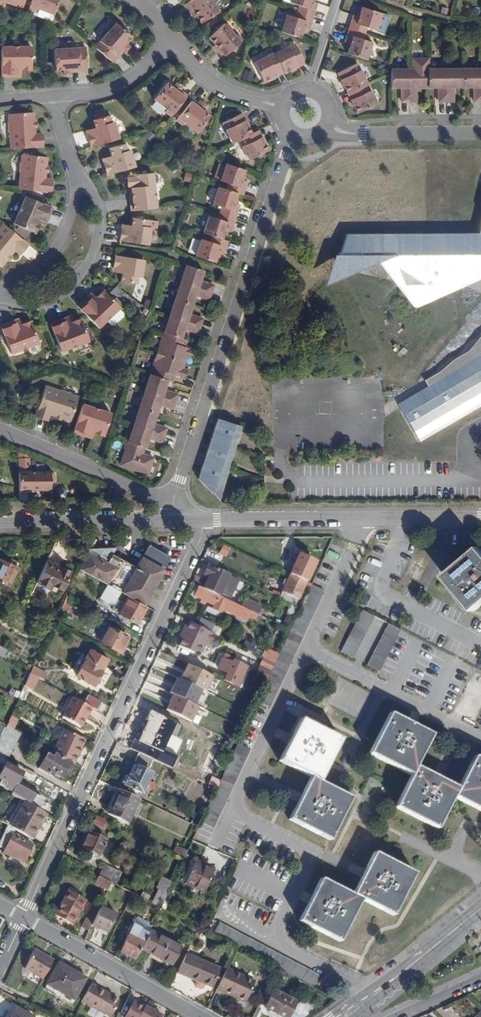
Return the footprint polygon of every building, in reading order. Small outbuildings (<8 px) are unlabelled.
[(30,8),(37,10),(38,8),(53,14),(58,0),(32,0),(30,8)] [(197,23),(217,11),(210,0),(186,0),(184,1),(191,16),(194,15),(197,23)] [(283,0),(299,5),(296,10),(312,15),(318,2),(312,0),(313,0),(283,0)] [(354,14),(351,22),(349,28),(365,33),(367,27),(376,30),(382,12),(363,6),(360,16),(354,14)] [(312,15),(296,10),(293,17),(309,22),(312,15)] [(307,30),(309,22),(293,17),(283,14),(277,31),(298,37),(301,28),(307,30)] [(109,30),(95,46),(113,62),(124,49),(128,44),(126,42),(132,36),(116,22),(116,23),(113,21),(111,21),(107,25),(107,28),(109,30)] [(238,41),(222,22),(206,36),(220,57),(238,41)] [(349,28),(348,33),(345,41),(351,43),(348,53),(367,59),(372,42),(363,39),(365,33),(349,28)] [(64,69),(64,72),(71,71),(88,70),(86,47),(65,48),(65,45),(63,43),(57,44),(55,46),(56,48),(54,49),(56,69),(64,69)] [(284,71),(285,72),(298,66),(297,63),(303,59),(296,43),(275,53),(284,71)] [(32,69),(31,46),(1,46),(2,76),(17,75),(17,73),(22,73),(21,70),(32,69)] [(269,75),(271,78),(284,71),(275,53),(275,52),(255,61),(262,78),(269,75)] [(414,58),(414,69),(409,69),(410,101),(417,101),(417,88),(415,87),(415,84),(418,84),(418,85),(420,86),(429,86),(429,68),(429,58),(414,58)] [(341,70),(345,77),(341,79),(348,92),(351,90),(367,83),(358,62),(341,70)] [(229,65),(227,70),(237,74),(239,68),(229,65)] [(447,100),(447,68),(429,68),(429,86),(436,86),(438,85),(438,84),(441,84),(441,86),(439,88),(440,101),(447,100)] [(464,86),(464,68),(447,68),(447,100),(454,100),(454,88),(453,86),(453,84),(456,84),(457,86),(464,86)] [(464,68),(464,86),(471,86),(473,84),(473,83),(476,83),(476,86),(474,88),(474,100),(480,100),(480,68),(464,68)] [(410,101),(409,69),(391,69),(391,87),(399,86),(401,85),(401,84),(404,84),(404,87),(402,88),(402,101),(410,101)] [(172,115),(188,95),(175,85),(173,87),(166,82),(154,99),(167,109),(165,111),(172,115)] [(351,90),(354,97),(351,99),(358,112),(377,103),(367,83),(351,90)] [(204,110),(205,108),(193,98),(177,119),(183,124),(185,122),(198,132),(210,115),(204,110)] [(88,133),(91,146),(119,138),(114,121),(111,122),(109,115),(106,115),(105,110),(94,113),(96,118),(93,119),(96,127),(94,127),(95,131),(88,133)] [(43,146),(42,133),(35,133),(35,127),(35,121),(34,111),(9,113),(10,121),(9,121),(10,131),(12,148),(43,146)] [(239,139),(252,132),(246,119),(242,121),(239,114),(223,122),(232,142),(239,139)] [(262,144),(265,143),(259,129),(252,132),(239,139),(249,159),(265,151),(262,144)] [(104,161),(107,174),(135,166),(130,149),(127,150),(125,143),(109,147),(112,155),(110,156),(111,159),(104,161)] [(21,171),(19,188),(51,192),(52,179),(45,178),(46,171),(47,166),(48,156),(23,153),(22,161),(20,171),(21,171)] [(227,163),(221,180),(230,183),(246,188),(248,181),(242,179),(246,169),(227,163)] [(128,174),(128,177),(127,177),(128,185),(129,185),(129,187),(132,187),(132,191),(130,191),(132,210),(157,207),(153,172),(128,174)] [(246,188),(230,183),(228,189),(238,192),(244,194),(246,188)] [(219,186),(213,203),(222,206),(238,211),(241,204),(235,202),(238,192),(228,189),(219,186)] [(47,221),(53,207),(26,195),(14,223),(36,232),(40,223),(43,224),(45,220),(47,221)] [(238,211),(222,206),(220,212),(221,212),(236,217),(238,211)] [(219,218),(209,215),(204,232),(213,235),(223,238),(226,229),(232,231),(234,223),(236,217),(221,212),(219,218)] [(122,227),(120,240),(149,244),(151,226),(148,226),(149,219),(133,217),(132,225),(130,224),(129,228),(122,227)] [(1,266),(8,258),(11,254),(15,249),(21,254),(29,244),(4,223),(0,229),(0,265),(1,266)] [(350,234),(344,254),(336,254),(329,284),(382,262),(417,310),(480,281),(480,233),(350,234)] [(223,238),(213,235),(211,241),(227,246),(229,240),(223,238)] [(224,254),(227,246),(211,241),(202,238),(196,255),(215,262),(218,252),(224,254)] [(142,276),(144,259),(116,254),(114,267),(121,268),(120,272),(122,272),(121,280),(137,283),(138,276),(142,276)] [(204,270),(187,264),(181,281),(212,291),(214,284),(202,280),(200,281),(198,280),(199,277),(199,278),(202,277),(204,270)] [(212,291),(181,281),(176,298),(193,304),(195,297),(194,295),(193,294),(194,291),(197,292),(198,294),(210,298),(212,291)] [(78,306),(99,327),(120,306),(104,289),(97,296),(94,294),(91,297),(89,296),(78,306)] [(193,304),(176,298),(170,315),(201,325),(203,318),(191,314),(189,315),(187,314),(188,311),(191,310),(193,304)] [(201,325),(170,315),(165,332),(182,337),(184,330),(183,328),(182,328),(183,325),(186,326),(187,328),(199,332),(201,325)] [(51,323),(61,350),(89,340),(81,318),(72,321),(70,318),(66,320),(65,318),(51,323)] [(1,325),(12,353),(40,342),(31,320),(22,324),(21,321),(16,322),(15,320),(1,325)] [(182,337),(165,332),(160,345),(159,345),(157,352),(185,361),(187,355),(192,357),(195,349),(185,346),(180,344),(182,337)] [(423,440),(480,408),(480,338),(428,380),(431,387),(403,404),(423,440)] [(155,360),(151,373),(168,379),(170,372),(176,374),(186,377),(188,369),(183,368),(185,361),(157,352),(155,360)] [(168,379),(151,373),(146,390),(176,400),(178,393),(166,389),(165,390),(162,390),(163,387),(164,387),(166,386),(168,379)] [(48,420),(50,413),(56,415),(62,417),(71,420),(79,397),(71,394),(72,393),(62,390),(62,391),(45,386),(36,416),(48,420)] [(176,400),(146,390),(140,407),(157,412),(159,406),(158,404),(157,404),(158,401),(161,402),(162,403),(174,407),(176,400)] [(104,435),(112,413),(83,403),(74,431),(88,436),(89,434),(93,435),(94,432),(104,435)] [(157,412),(140,407),(135,424),(165,434),(168,427),(156,423),(154,424),(151,423),(152,420),(153,420),(155,419),(157,412)] [(218,419),(198,480),(212,493),(219,486),(239,426),(218,419)] [(165,434),(135,424),(129,441),(144,445),(146,446),(148,439),(147,437),(146,437),(147,434),(150,435),(151,437),(163,441),(165,434)] [(129,441),(127,440),(125,447),(127,448),(122,464),(149,473),(154,457),(142,452),(144,445),(129,441)] [(19,468),(29,468),(29,458),(19,458),(19,468)] [(50,489),(50,487),(50,473),(18,473),(19,489),(50,489)] [(128,596),(144,605),(171,557),(149,544),(136,567),(113,554),(117,547),(90,549),(79,569),(128,596)] [(480,547),(445,576),(474,611),(480,605),(480,549),(480,547)] [(300,553),(290,573),(312,583),(315,577),(309,574),(315,560),(300,553)] [(9,586),(18,568),(0,559),(0,581),(9,586)] [(220,592),(229,596),(237,578),(207,564),(202,574),(205,575),(207,576),(204,584),(220,592)] [(49,596),(59,601),(71,576),(60,571),(59,573),(45,567),(36,586),(51,593),(49,596)] [(279,596),(295,604),(305,581),(290,574),(279,596)] [(219,595),(220,592),(204,584),(207,576),(205,575),(203,579),(194,575),(191,582),(199,586),(200,587),(219,595)] [(321,595),(324,590),(311,584),(308,589),(321,595)] [(257,614),(240,606),(219,595),(200,587),(199,586),(198,587),(194,586),(190,594),(212,604),(211,607),(222,612),(223,609),(245,620),(248,615),(256,619),(258,615),(257,614)] [(305,596),(318,602),(321,595),(308,589),(305,596)] [(61,607),(68,611),(74,599),(67,594),(61,607)] [(119,613),(137,623),(147,607),(144,605),(128,596),(119,613)] [(315,608),(318,602),(305,596),(302,602),(315,608)] [(240,606),(257,614),(261,605),(245,597),(240,606)] [(312,614),(315,608),(302,602),(300,606),(299,608),(312,614)] [(310,620),(312,614),(299,608),(297,614),(310,620)] [(359,615),(371,621),(374,615),(362,609),(359,615)] [(307,626),(310,620),(297,614),(294,620),(307,626)] [(355,622),(368,628),(371,621),(359,615),(355,622)] [(280,624),(289,627),(291,620),(283,617),(280,624)] [(218,636),(222,629),(200,619),(197,626),(214,633),(218,636)] [(197,626),(186,620),(183,628),(185,630),(181,638),(178,646),(193,653),(199,651),(201,647),(209,643),(214,633),(197,626)] [(291,626),(304,632),(307,626),(294,620),(291,626)] [(365,633),(368,628),(355,622),(353,627),(365,633)] [(386,628),(399,635),(401,629),(388,623),(386,628)] [(100,642),(119,652),(128,637),(109,626),(100,642)] [(288,632),(301,639),(304,632),(291,626),(289,629),(288,632)] [(362,639),(365,633),(353,627),(350,633),(362,639)] [(382,635),(395,641),(399,635),(386,628),(382,635)] [(285,638),(298,644),(301,639),(288,632),(285,638)] [(359,645),(362,639),(350,633),(347,639),(359,645)] [(380,641),(392,647),(395,641),(382,635),(380,641)] [(295,651),(298,644),(285,638),(282,645),(295,651)] [(343,646),(356,652),(359,645),(347,639),(343,646)] [(377,646),(389,653),(392,647),(380,641),(377,646)] [(252,653),(255,646),(245,642),(242,648),(252,653)] [(279,651),(292,657),(295,651),(282,645),(279,651)] [(274,662),(276,657),(279,653),(265,646),(260,656),(262,657),(274,662)] [(353,658),(356,652),(343,646),(340,651),(353,658)] [(374,652),(386,659),(389,653),(377,646),(374,652)] [(76,675),(93,685),(108,659),(91,649),(76,675)] [(289,663),(292,657),(279,651),(279,652),(279,653),(276,657),(289,663)] [(370,659),(383,666),(386,659),(374,652),(370,659)] [(238,686),(247,667),(233,660),(234,658),(224,654),(217,667),(227,672),(223,679),(238,686)] [(258,664),(271,670),(274,663),(274,662),(262,657),(258,664)] [(274,663),(286,669),(289,663),(276,657),(274,662),(274,663)] [(367,665),(380,671),(383,666),(370,659),(367,665)] [(271,670),(283,675),(286,669),(274,663),(271,670)] [(43,681),(47,673),(33,666),(30,673),(39,678),(43,681)] [(280,682),(283,675),(271,670),(268,676),(280,682)] [(253,681),(261,686),(264,680),(262,679),(264,675),(258,672),(253,681)] [(24,686),(33,690),(39,678),(30,673),(24,686)] [(265,681),(278,687),(280,682),(268,676),(265,681)] [(214,689),(217,680),(208,678),(206,687),(214,689)] [(275,693),(278,687),(265,681),(263,687),(275,693)] [(259,694),(272,700),(275,693),(263,687),(259,694)] [(147,700),(159,705),(163,698),(150,692),(147,700)] [(257,700),(269,706),(272,700),(259,694),(258,697),(257,700)] [(92,708),(97,711),(101,702),(88,695),(84,703),(92,708)] [(247,702),(253,705),(256,698),(250,695),(247,702)] [(62,717),(81,727),(92,708),(84,703),(73,697),(62,717)] [(437,828),(454,796),(479,809),(480,804),(480,759),(475,756),(458,787),(416,766),(432,734),(390,712),(369,752),(411,774),(395,806),(437,828)] [(9,716),(6,725),(13,728),(16,719),(9,716)] [(351,798),(319,781),(341,739),(300,718),(279,760),(310,777),(289,819),(329,840),(351,798)] [(156,752),(161,755),(167,742),(163,740),(167,730),(150,722),(145,732),(147,733),(138,752),(153,759),(156,752)] [(7,759),(19,733),(6,725),(0,738),(0,755),(7,759)] [(72,762),(74,764),(85,740),(64,730),(54,752),(72,762)] [(167,742),(168,742),(172,733),(167,730),(163,740),(167,742)] [(234,748),(247,754),(249,748),(237,742),(234,748)] [(231,755),(244,760),(247,754),(234,748),(231,755)] [(54,774),(62,779),(72,762),(54,752),(49,749),(38,769),(52,777),(54,774)] [(149,766),(153,759),(138,752),(134,759),(149,766)] [(228,761),(241,766),(244,760),(231,755),(228,761)] [(225,767),(238,773),(241,766),(228,761),(225,767)] [(12,792),(21,774),(22,772),(5,764),(0,774),(0,779),(1,780),(0,781),(0,785),(12,792)] [(123,785),(141,793),(151,772),(135,765),(130,776),(128,775),(123,785)] [(235,779),(238,773),(225,767),(222,773),(235,779)] [(33,781),(36,775),(24,768),(22,772),(21,774),(33,781)] [(220,779),(232,785),(235,779),(222,773),(220,779)] [(215,788),(217,785),(219,781),(211,778),(208,785),(215,788)] [(229,791),(232,785),(220,779),(219,781),(217,785),(229,791)] [(214,791),(227,797),(229,791),(217,785),(215,788),(214,791)] [(285,796),(292,799),(295,790),(288,788),(285,796)] [(139,799),(118,789),(106,813),(127,823),(139,799)] [(224,803),(227,797),(214,791),(211,797),(224,803)] [(221,810),(224,803),(211,797),(208,804),(221,810)] [(20,799),(7,824),(7,825),(11,827),(25,802),(20,799)] [(35,825),(37,826),(45,813),(25,802),(11,827),(15,829),(29,837),(35,825)] [(218,815),(221,810),(208,804),(206,809),(218,815)] [(215,822),(218,815),(206,809),(203,816),(215,822)] [(29,837),(34,840),(48,815),(45,813),(37,826),(35,825),(29,837)] [(104,828),(108,821),(96,815),(93,823),(104,828)] [(200,822),(212,828),(215,822),(203,816),(200,822)] [(32,845),(13,834),(15,829),(11,827),(7,825),(0,840),(0,847),(5,850),(4,853),(22,863),(32,845)] [(91,856),(97,858),(106,839),(89,831),(81,846),(93,852),(91,856)] [(172,851),(178,854),(181,848),(176,845),(172,851)] [(361,899),(393,915),(415,873),(374,852),(352,894),(320,878),(299,921),(339,941),(361,899)] [(184,883),(203,892),(212,871),(201,866),(202,863),(195,860),(184,883)] [(99,874),(116,883),(121,873),(104,864),(99,874)] [(109,888),(111,882),(98,875),(96,881),(109,888)] [(160,907),(164,899),(171,882),(163,878),(151,903),(160,907)] [(54,914),(72,924),(86,899),(68,890),(54,914)] [(91,925),(107,932),(115,914),(99,907),(96,913),(91,925)] [(88,931),(91,925),(96,913),(89,910),(81,927),(88,931)] [(211,934),(217,937),(223,925),(217,922),(211,934)] [(135,961),(140,949),(148,932),(132,925),(119,952),(135,961)] [(217,937),(223,940),(229,928),(223,925),(217,937)] [(223,940),(229,943),(235,932),(229,928),(223,940)] [(172,965),(182,947),(149,930),(148,932),(140,949),(172,965)] [(229,943),(235,947),(241,935),(235,932),(229,943)] [(236,947),(241,950),(247,938),(241,935),(235,947),(236,947)] [(241,950),(247,953),(253,941),(247,938),(241,950)] [(247,953),(253,956),(259,945),(253,941),(247,953)] [(253,956),(259,959),(265,948),(259,945),(253,956)] [(259,959),(265,962),(271,951),(265,948),(259,959)] [(43,978),(53,959),(34,949),(24,968),(43,978)] [(265,962),(271,966),(277,954),(271,951),(265,962)] [(177,972),(212,986),(219,968),(185,953),(177,972)] [(276,968),(277,969),(283,957),(277,954),(271,966),(276,968)] [(277,969),(283,972),(289,960),(283,957),(277,969)] [(283,972),(289,975),(295,963),(289,960),(283,972)] [(46,984),(74,999),(85,978),(58,963),(46,984)] [(289,975),(295,979),(301,967),(295,963),(289,975)] [(295,979),(301,982),(307,970),(302,967),(301,967),(295,979)] [(238,996),(246,999),(254,981),(226,968),(216,989),(237,998),(238,996)] [(272,976),(279,980),(283,972),(277,969),(276,968),(274,972),(272,976)] [(301,982),(307,985),(313,973),(307,970),(301,982)] [(307,985),(313,988),(319,976),(313,973),(307,985)] [(320,983),(329,988),(334,978),(325,974),(320,983)] [(109,1016),(118,1000),(104,992),(105,991),(90,983),(81,1000),(109,1016)] [(282,1016),(288,1016),(297,1001),(274,989),(264,1008),(282,1016)] [(161,1014),(145,1005),(144,1008),(133,1002),(124,1016),(160,1016),(161,1014)] [(33,1016),(14,1007),(9,1016),(33,1016)]
